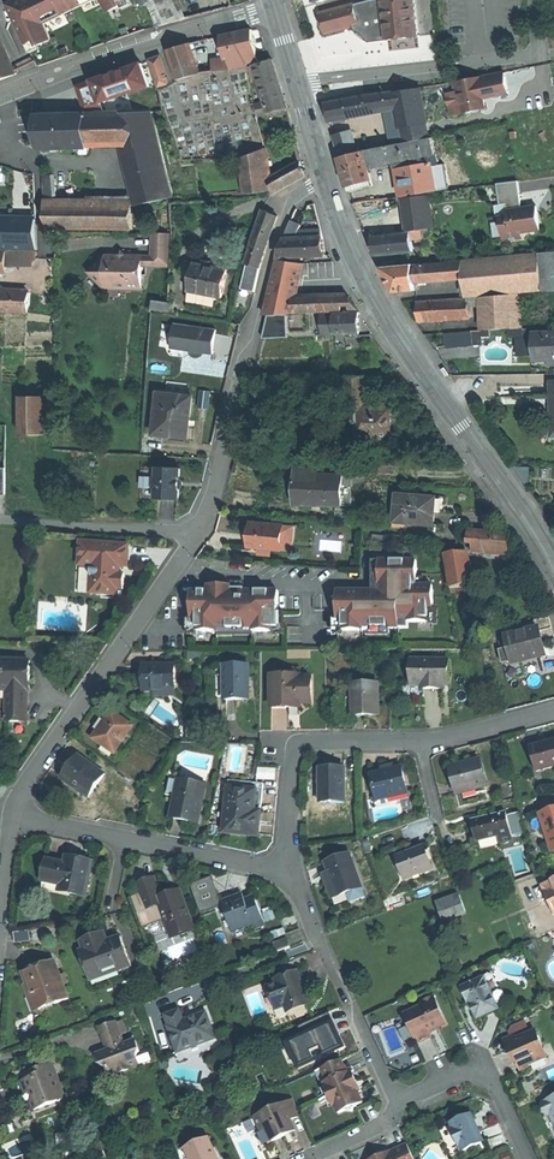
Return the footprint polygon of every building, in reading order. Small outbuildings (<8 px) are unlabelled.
[(7,5),(27,44),(36,39),(39,45),(51,39),(43,24),(70,11),(92,0),(17,0),(7,5)] [(108,12),(120,5),(117,0),(102,0),(108,12)] [(153,2),(154,4),(160,26),(182,20),(172,0),(161,0),(153,2)] [(385,0),(375,0),(355,5),(360,25),(355,26),(356,30),(359,33),(358,34),(364,39),(365,37),(369,40),(389,38),(384,2),(385,1),(385,0)] [(384,2),(389,38),(389,40),(419,36),(414,0),(397,0),(385,1),(384,2)] [(355,5),(321,14),(323,24),(326,33),(355,26),(360,25),(355,5)] [(252,30),(221,36),(225,59),(229,58),(256,53),(254,43),(252,30)] [(6,78),(16,73),(0,41),(0,81),(6,78)] [(188,44),(170,49),(179,80),(197,74),(194,62),(190,50),(189,47),(188,44)] [(256,53),(229,58),(231,70),(248,68),(248,64),(258,62),(256,53)] [(161,57),(151,60),(156,75),(166,71),(161,57)] [(225,59),(197,62),(200,74),(231,70),(229,58),(225,59)] [(273,60),(254,65),(257,75),(265,102),(268,113),(287,107),(280,85),(273,60)] [(143,63),(131,67),(139,90),(151,86),(143,63)] [(91,75),(92,78),(101,75),(102,78),(119,72),(117,66),(91,75)] [(102,78),(93,81),(101,103),(139,90),(131,67),(130,68),(123,70),(119,72),(102,78)] [(166,71),(156,75),(159,87),(170,84),(166,71)] [(505,73),(459,82),(465,113),(486,109),(484,98),(509,93),(505,73)] [(93,81),(78,86),(87,112),(104,111),(101,103),(93,81)] [(459,82),(456,82),(463,114),(465,113),(459,82)] [(421,89),(395,92),(398,108),(404,137),(405,143),(430,138),(421,89)] [(395,92),(365,96),(369,113),(398,108),(395,92)] [(338,101),(327,103),(329,113),(330,121),(369,113),(365,96),(355,98),(338,101)] [(265,102),(255,105),(258,116),(268,113),(265,102)] [(150,112),(114,114),(121,145),(136,206),(171,197),(150,112)] [(114,114),(87,115),(89,146),(121,145),(114,114)] [(63,115),(38,116),(41,148),(89,146),(87,115),(63,115)] [(353,132),(336,135),(340,155),(357,151),(353,132)] [(400,144),(387,146),(392,162),(397,161),(436,155),(433,138),(430,138),(405,143),(400,144)] [(387,146),(364,151),(369,169),(392,162),(387,146)] [(267,149),(240,158),(246,194),(273,190),(272,181),(267,149)] [(364,151),(341,157),(346,175),(350,192),(374,185),(369,169),(364,151)] [(436,155),(397,161),(398,169),(430,164),(429,159),(436,158),(436,155)] [(430,164),(398,169),(403,198),(438,192),(434,166),(438,165),(436,158),(429,159),(430,164)] [(303,163),(272,181),(273,190),(272,193),(274,194),(306,176),(303,163)] [(51,176),(44,177),(44,178),(46,204),(56,204),(55,187),(52,187),(51,176)] [(519,181),(498,184),(501,205),(508,204),(509,216),(501,217),(505,241),(522,238),(522,233),(540,230),(538,214),(537,206),(522,208),(519,181)] [(429,195),(406,198),(410,230),(410,231),(421,230),(433,228),(429,195)] [(26,196),(14,196),(14,204),(26,204),(26,196)] [(56,204),(46,204),(49,228),(132,230),(133,206),(56,204)] [(279,216),(266,211),(254,240),(268,244),(279,216)] [(38,250),(36,220),(0,219),(0,248),(38,250)] [(408,233),(402,233),(405,252),(413,251),(411,238),(410,231),(410,230),(408,230),(408,233)] [(421,230),(410,231),(411,238),(422,237),(421,230)] [(170,232),(152,232),(151,256),(151,265),(169,265),(170,232)] [(402,233),(373,237),(374,246),(375,255),(405,252),(402,233)] [(323,238),(301,239),(299,257),(325,255),(324,246),(323,238)] [(301,239),(285,239),(279,257),(299,257),(301,239)] [(268,244),(254,240),(247,264),(261,268),(264,257),(268,244)] [(36,250),(7,250),(7,251),(7,264),(31,264),(31,257),(36,257),(36,250)] [(525,254),(528,293),(553,291),(553,251),(525,254)] [(525,254),(488,258),(491,295),(491,296),(520,293),(528,293),(525,254)] [(97,264),(88,272),(104,288),(141,287),(141,265),(141,255),(106,255),(97,264)] [(151,256),(141,255),(141,265),(151,265),(151,256)] [(488,258),(462,260),(464,278),(465,297),(491,295),(488,258)] [(301,263),(278,259),(274,274),(299,278),(301,263)] [(452,261),(452,264),(453,264),(454,279),(464,278),(462,260),(452,261)] [(212,268),(196,264),(190,292),(222,299),(228,271),(212,268)] [(261,268),(247,264),(245,270),(259,273),(261,268)] [(413,264),(381,267),(389,282),(395,292),(416,290),(415,282),(414,267),(413,264)] [(452,264),(414,267),(415,282),(454,279),(453,264),(452,264)] [(259,273),(245,270),(241,285),(256,287),(259,273)] [(299,278),(274,274),(265,314),(293,313),(294,312),(295,302),(299,278)] [(0,291),(0,311),(28,313),(29,292),(16,292),(0,291)] [(491,296),(485,296),(486,329),(521,328),(520,293),(491,296)] [(350,298),(308,299),(309,312),(342,312),(342,305),(350,305),(350,312),(359,311),(350,298)] [(308,299),(295,302),(294,312),(309,312),(308,299)] [(469,299),(455,300),(456,319),(470,318),(470,316),(469,307),(469,299)] [(444,300),(418,302),(419,321),(456,319),(455,300),(444,300)] [(358,312),(334,313),(335,334),(359,333),(359,322),(358,312)] [(334,313),(322,314),(322,335),(335,334),(334,313)] [(287,315),(268,315),(269,337),(288,337),(287,315)] [(216,330),(175,324),(171,348),(213,354),(216,330)] [(471,331),(446,333),(447,348),(472,345),(471,331)] [(535,333),(535,346),(536,359),(551,358),(551,363),(553,363),(553,333),(535,333)] [(365,376),(348,376),(348,402),(348,421),(365,421),(365,408),(365,390),(365,377),(365,376)] [(27,388),(27,398),(37,398),(37,388),(27,388)] [(192,395),(158,392),(155,434),(184,436),(186,419),(190,419),(190,415),(192,395)] [(45,398),(37,398),(27,398),(21,398),(21,436),(45,436),(45,398)] [(54,398),(45,398),(45,436),(54,436),(54,398)] [(348,402),(338,402),(338,421),(348,421),(348,402)] [(391,407),(365,408),(365,421),(391,420),(391,407)] [(400,407),(391,407),(391,420),(391,422),(391,427),(400,427),(400,416),(400,407)] [(391,422),(356,422),(356,438),(368,438),(368,443),(379,443),(379,439),(392,439),(391,427),(391,422)] [(181,468),(157,467),(156,476),(153,479),(153,487),(156,490),(155,499),(179,500),(180,490),(180,489),(178,487),(178,482),(180,479),(181,479),(181,468)] [(310,469),(296,469),(294,503),(342,506),(343,476),(327,475),(319,475),(310,474),(310,469)] [(352,476),(343,476),(342,506),(350,506),(352,476)] [(435,497),(397,494),(395,519),(395,520),(408,521),(432,524),(434,510),(435,497)] [(395,519),(392,519),(391,527),(407,529),(408,521),(395,520),(395,519)] [(283,525),(251,523),(250,534),(249,547),(281,550),(283,525)] [(295,526),(283,525),(281,550),(292,551),(295,526)] [(509,535),(470,531),(468,544),(474,545),(473,553),(507,556),(508,546),(509,535)] [(385,536),(367,534),(366,547),(383,549),(385,536)] [(128,547),(81,543),(80,556),(89,557),(88,568),(92,568),(90,594),(113,596),(114,590),(123,591),(124,576),(117,576),(117,572),(118,568),(126,568),(128,547)] [(466,552),(442,555),(442,558),(446,558),(451,591),(465,589),(471,589),(466,552)] [(89,557),(80,556),(79,567),(88,568),(89,557)] [(381,594),(339,594),(339,623),(344,623),(344,634),(365,634),(365,631),(410,631),(410,625),(431,625),(431,612),(435,612),(435,588),(419,589),(419,563),(381,563),(381,594)] [(191,593),(191,622),(196,622),(196,634),(217,634),(217,632),(252,632),(252,634),(273,634),(273,631),(279,631),(279,594),(252,593),(252,597),(244,597),(244,591),(231,591),(231,588),(208,588),(208,593),(191,593)] [(511,649),(514,662),(514,664),(540,658),(537,647),(544,645),(543,641),(540,629),(508,636),(509,640),(511,649)] [(509,640),(498,642),(500,652),(511,649),(509,640)] [(540,658),(546,656),(544,645),(537,647),(540,658)] [(511,649),(500,652),(503,664),(514,662),(511,649)] [(450,662),(412,661),(412,687),(422,687),(422,691),(432,691),(445,691),(445,688),(450,688),(450,662)] [(0,671),(0,701),(5,701),(6,732),(25,732),(24,701),(27,701),(27,689),(26,671),(0,671)] [(247,672),(220,673),(221,707),(236,707),(248,707),(247,672)] [(154,673),(139,674),(140,699),(151,699),(172,698),(172,673),(154,673)] [(286,683),(268,683),(268,717),(286,717),(286,711),(297,711),(309,711),(309,684),(298,684),(298,683),(286,683)] [(378,685),(353,685),(353,716),(366,716),(378,716),(378,685)] [(100,725),(91,738),(104,747),(113,753),(115,750),(132,726),(110,711),(100,725)] [(530,749),(537,773),(553,768),(553,742),(544,745),(530,749)] [(113,753),(104,747),(102,749),(115,757),(118,752),(115,750),(113,753)] [(104,774),(77,756),(68,768),(60,779),(88,798),(104,774)] [(464,763),(450,766),(457,793),(464,791),(475,789),(486,786),(480,759),(464,763)] [(384,773),(372,776),(378,802),(409,795),(402,769),(384,773)] [(335,773),(322,772),(321,806),(346,807),(348,773),(335,773)] [(178,779),(168,777),(165,793),(175,794),(178,779)] [(206,784),(178,779),(175,794),(170,818),(184,821),(199,823),(206,784)] [(263,783),(228,780),(228,786),(243,788),(243,789),(256,790),(254,810),(261,811),(263,783)] [(243,788),(228,786),(224,832),(241,833),(259,835),(261,811),(254,810),(256,790),(243,789),(243,788)] [(475,789),(464,791),(465,799),(477,796),(475,789)] [(399,806),(374,813),(377,822),(402,815),(399,806)] [(492,810),(481,813),(482,819),(493,816),(492,810)] [(541,815),(551,848),(553,847),(553,811),(541,815)] [(482,819),(471,821),(474,833),(477,842),(499,837),(501,844),(514,840),(507,813),(493,816),(482,819)] [(411,847),(396,852),(403,875),(431,866),(424,843),(411,847)] [(351,853),(325,861),(331,880),(336,896),(347,892),(361,887),(362,887),(351,853)] [(64,864),(47,861),(42,882),(61,886),(60,892),(85,897),(93,863),(78,860),(66,857),(64,864)] [(146,879),(137,883),(139,886),(155,880),(154,876),(146,879)] [(243,894),(235,897),(222,902),(212,877),(190,885),(202,914),(223,905),(234,931),(254,923),(256,927),(266,923),(255,896),(246,900),(243,894)] [(155,880),(139,886),(148,910),(161,905),(165,914),(166,918),(170,928),(169,928),(172,936),(181,933),(180,931),(194,926),(182,893),(163,900),(161,895),(155,880)] [(535,891),(540,903),(547,899),(553,915),(553,883),(535,891)] [(364,897),(361,887),(347,892),(350,901),(364,897)] [(180,888),(161,895),(163,900),(182,893),(180,888)] [(460,896),(438,904),(443,920),(466,912),(460,896)] [(148,910),(138,914),(143,926),(162,919),(160,915),(165,914),(161,905),(148,910)] [(148,938),(163,932),(158,921),(144,927),(148,938)] [(181,933),(172,936),(173,939),(196,930),(194,926),(180,931),(181,933)] [(104,933),(82,941),(86,950),(81,951),(93,983),(120,973),(119,971),(132,966),(121,937),(113,940),(108,942),(104,933)] [(196,937),(168,947),(174,961),(201,950),(196,937)] [(287,941),(275,945),(277,953),(289,949),(287,941)] [(55,962),(24,973),(28,983),(33,998),(36,997),(41,1010),(70,999),(55,962)] [(277,985),(268,988),(275,1009),(284,1006),(286,1010),(307,1002),(296,974),(286,978),(287,981),(277,985)] [(484,979),(461,989),(468,1006),(470,1005),(476,1020),(488,1015),(497,1011),(484,979)] [(33,998),(28,983),(25,984),(31,1001),(35,1012),(41,1010),(36,997),(33,998)] [(422,1007),(408,1013),(413,1025),(408,1027),(415,1044),(431,1037),(429,1033),(436,1030),(446,1025),(434,997),(420,1002),(422,1007)] [(178,1011),(165,1016),(169,1027),(167,1027),(171,1039),(176,1037),(181,1052),(215,1039),(205,1013),(193,1018),(182,1022),(178,1011)] [(408,1013),(403,1015),(408,1027),(413,1025),(408,1013)] [(115,1023),(99,1029),(104,1042),(107,1051),(96,1054),(100,1066),(107,1069),(110,1077),(120,1074),(119,1071),(120,1070),(121,1069),(123,1068),(125,1067),(126,1067),(128,1071),(138,1067),(135,1058),(138,1052),(133,1041),(123,1045),(115,1023)] [(511,1030),(514,1037),(516,1041),(529,1035),(525,1024),(511,1030)] [(514,1037),(503,1041),(508,1053),(511,1051),(515,1062),(520,1073),(527,1069),(529,1065),(543,1060),(538,1049),(541,1048),(535,1032),(529,1035),(516,1041),(514,1037)] [(176,1037),(171,1039),(177,1054),(181,1052),(176,1037)] [(345,1073),(339,1061),(321,1069),(327,1082),(345,1073)] [(30,1084),(22,1087),(24,1093),(26,1098),(31,1097),(35,1100),(32,1104),(34,1111),(64,1100),(52,1065),(41,1069),(44,1077),(40,1084),(35,1082),(30,1084)] [(41,1069),(27,1074),(30,1084),(35,1082),(40,1084),(44,1077),(41,1069)] [(322,1087),(327,1097),(353,1085),(355,1083),(350,1071),(345,1073),(327,1082),(323,1083),(322,1087)] [(353,1085),(327,1097),(330,1106),(334,1106),(337,1114),(343,1111),(351,1112),(355,1105),(361,1103),(357,1095),(353,1085)] [(542,1103),(543,1105),(540,1106),(545,1116),(549,1117),(552,1116),(553,1121),(553,1098),(542,1103)] [(292,1100),(253,1117),(259,1131),(265,1129),(271,1142),(283,1136),(294,1131),(289,1120),(299,1116),(292,1100)] [(452,1130),(450,1131),(458,1148),(459,1147),(461,1152),(482,1143),(476,1130),(470,1116),(449,1125),(452,1130)] [(185,1148),(189,1158),(216,1158),(207,1138),(185,1148)] [(0,1151),(4,1158),(21,1158),(35,1153),(29,1139),(0,1151)] [(372,1158),(413,1158),(406,1145),(382,1155),(372,1158)]
